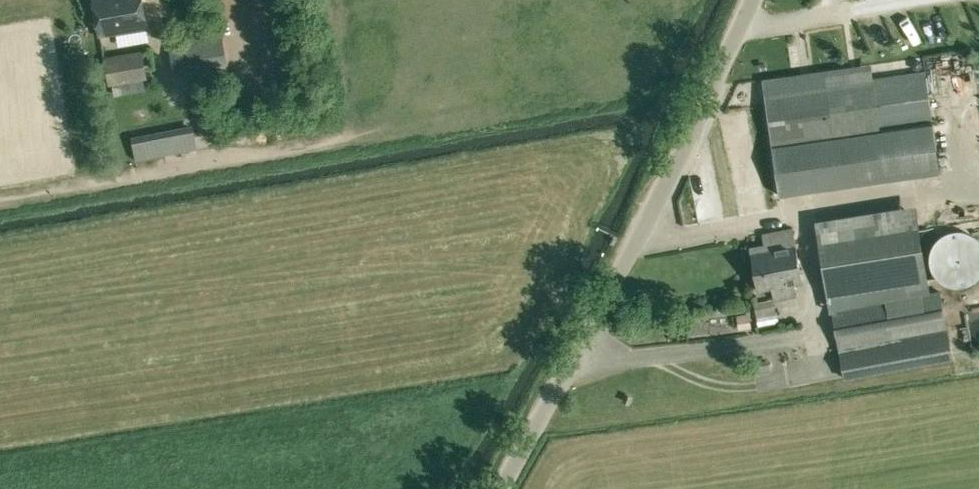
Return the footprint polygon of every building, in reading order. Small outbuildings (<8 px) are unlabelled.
[(142,0),(93,0),(99,36),(147,27),(142,0)] [(174,71),(226,64),(223,37),(219,38),(219,34),(202,37),(202,35),(168,41),(174,71)] [(113,85),(141,79),(147,78),(143,50),(104,56),(109,85),(113,85)] [(926,70),(765,91),(778,192),(940,171),(926,70)] [(115,111),(111,93),(101,95),(104,113),(115,111)] [(191,127),(130,132),(132,152),(193,147),(191,127)] [(818,232),(829,299),(929,283),(918,215),(818,232)] [(773,289),(775,300),(796,296),(794,285),(802,283),(792,229),(768,234),(771,249),(751,253),(758,292),(773,289)] [(833,310),(839,352),(843,373),(953,353),(941,290),(886,301),(833,310)] [(780,323),(775,300),(753,304),(758,328),(780,323)] [(754,370),(770,368),(769,358),(752,360),(754,370)]
